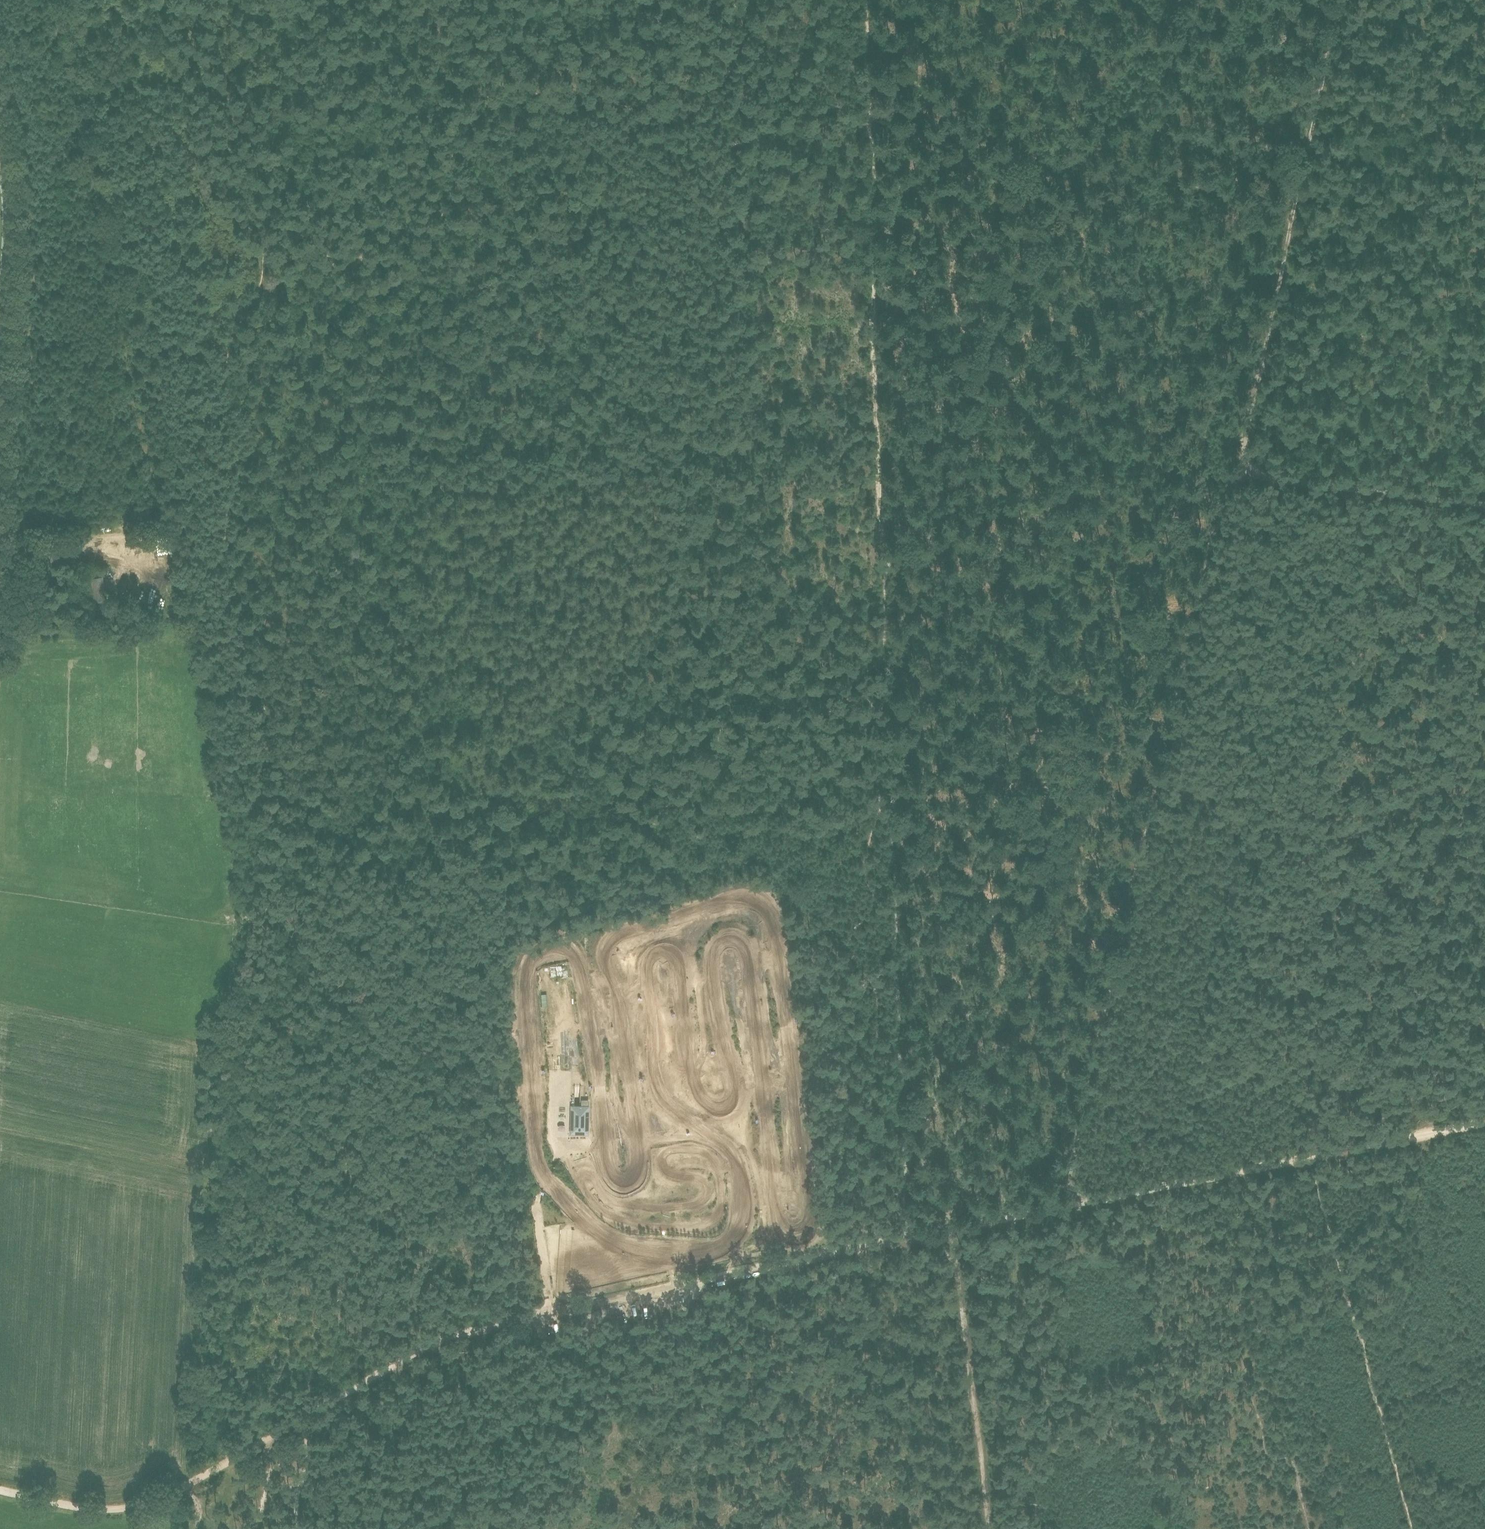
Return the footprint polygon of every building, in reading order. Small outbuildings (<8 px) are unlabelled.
[(572,1131),(587,1132),(587,1107),(573,1107),(572,1131)]
